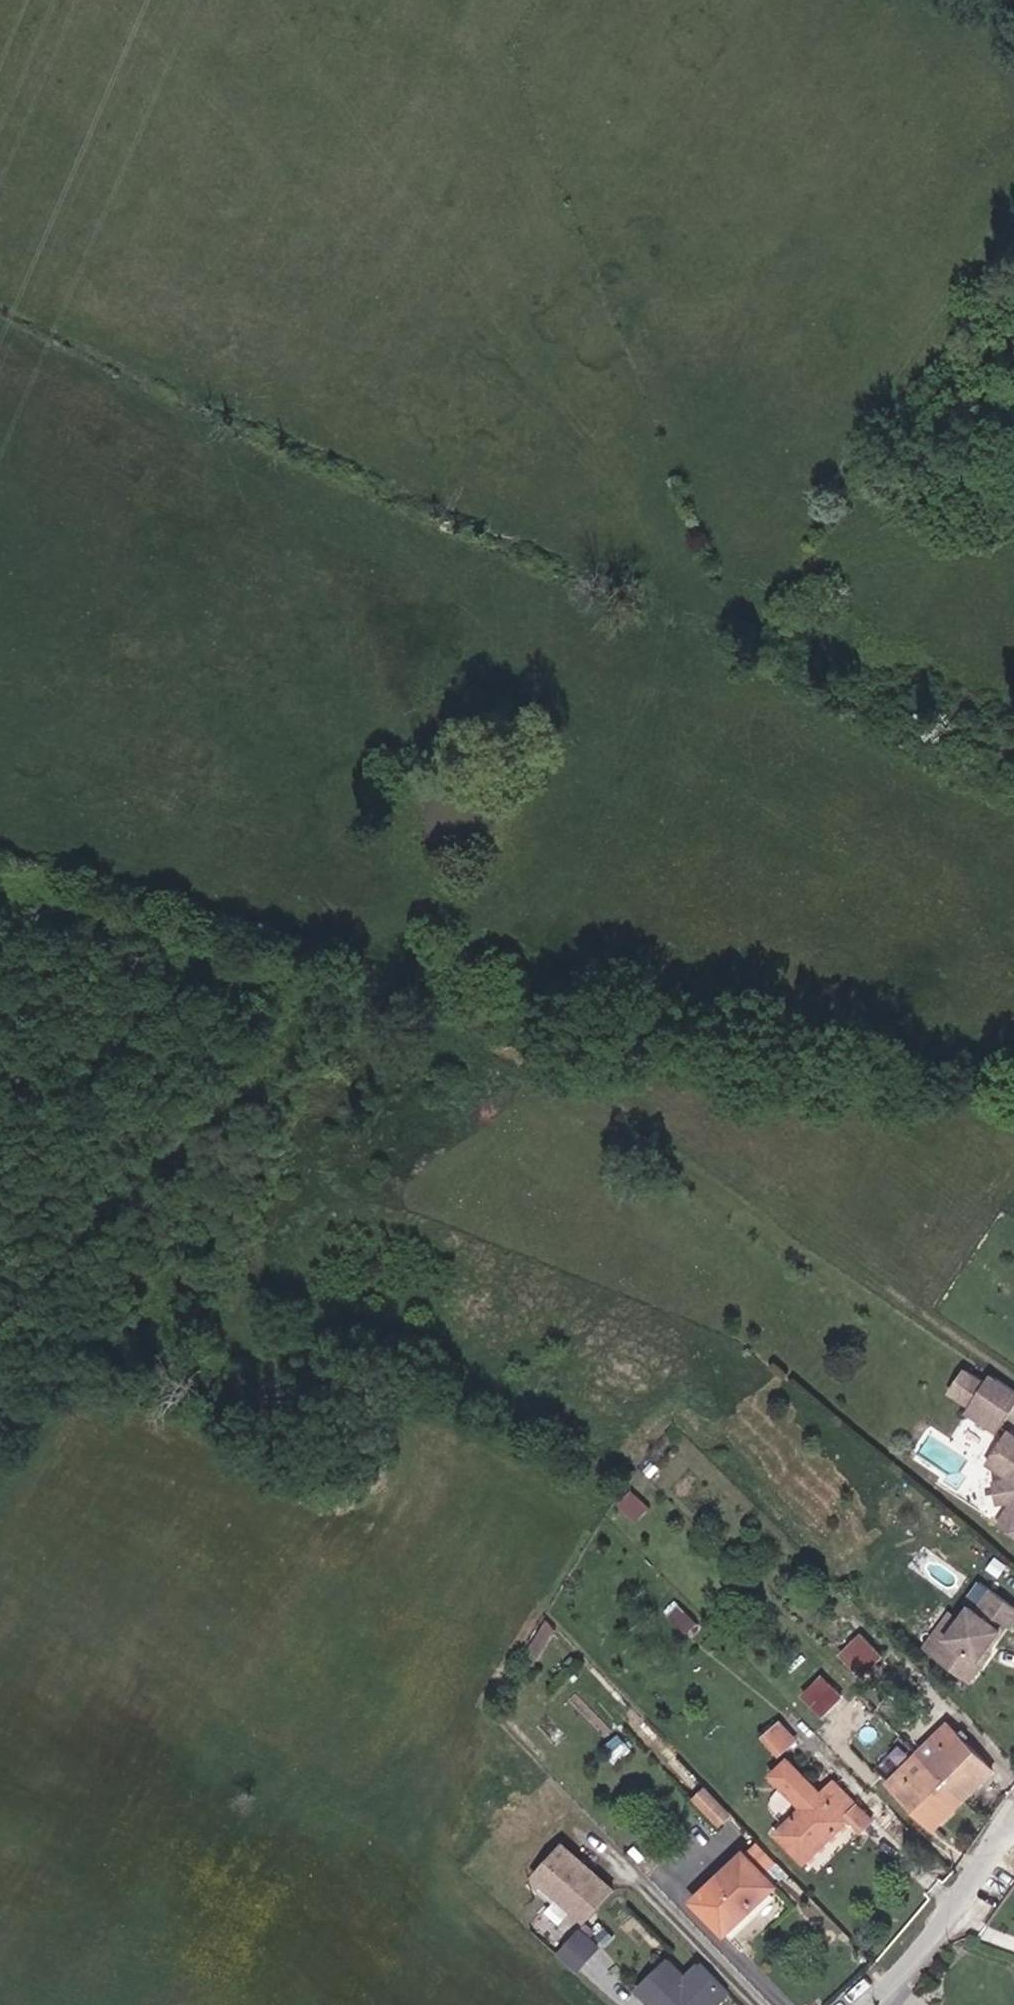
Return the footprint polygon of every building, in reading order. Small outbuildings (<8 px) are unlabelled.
[(1013,1416),(1013,1394),(996,1381),(974,1411),(1003,1432),(1013,1416)] [(970,1417),(999,1437),(1003,1432),(974,1411),(970,1417)] [(1011,1436),(987,1469),(1009,1483),(1013,1506),(1013,1439),(1011,1436)] [(1009,1483),(996,1486),(1001,1512),(1013,1509),(1013,1506),(1009,1483)] [(1000,1529),(1013,1539),(1013,1510),(1000,1529)] [(932,1652),(969,1679),(981,1661),(977,1657),(986,1647),(1005,1621),(1009,1624),(1013,1617),(1013,1606),(990,1588),(975,1608),(969,1604),(958,1619),(932,1652)] [(948,1611),(923,1645),(932,1652),(958,1619),(948,1611)] [(861,1676),(880,1658),(862,1641),(844,1658),(861,1676)] [(977,1657),(981,1661),(990,1650),(986,1647),(977,1657)] [(822,1714),(842,1694),(825,1678),(805,1697),(822,1714)] [(778,1723),(761,1739),(775,1754),(792,1738),(778,1723)] [(919,1754),(965,1801),(976,1791),(970,1784),(987,1767),(947,1725),(919,1754)] [(952,1815),(965,1801),(919,1754),(890,1784),(929,1825),(946,1808),(952,1815)] [(847,1821),(861,1807),(833,1779),(820,1792),(789,1762),(773,1776),(803,1808),(777,1833),(805,1862),(847,1821)] [(976,1791),(993,1773),(987,1767),(970,1784),(976,1791)] [(727,1811),(723,1806),(704,1787),(694,1798),(716,1820),(727,1811)] [(872,1818),(861,1807),(847,1821),(858,1832),(872,1818)] [(946,1808),(929,1825),(936,1831),(952,1815),(946,1808)] [(757,1842),(742,1855),(763,1877),(777,1864),(757,1842)] [(614,1891),(563,1844),(534,1875),(586,1922),(614,1891)] [(763,1877),(742,1855),(690,1902),(721,1935),(772,1887),(763,1877)] [(577,1970),(599,1947),(580,1929),(558,1953),(577,1970)] [(699,1962),(685,1976),(668,1958),(637,1988),(654,2004),(715,2004),(728,1992),(699,1962)]
